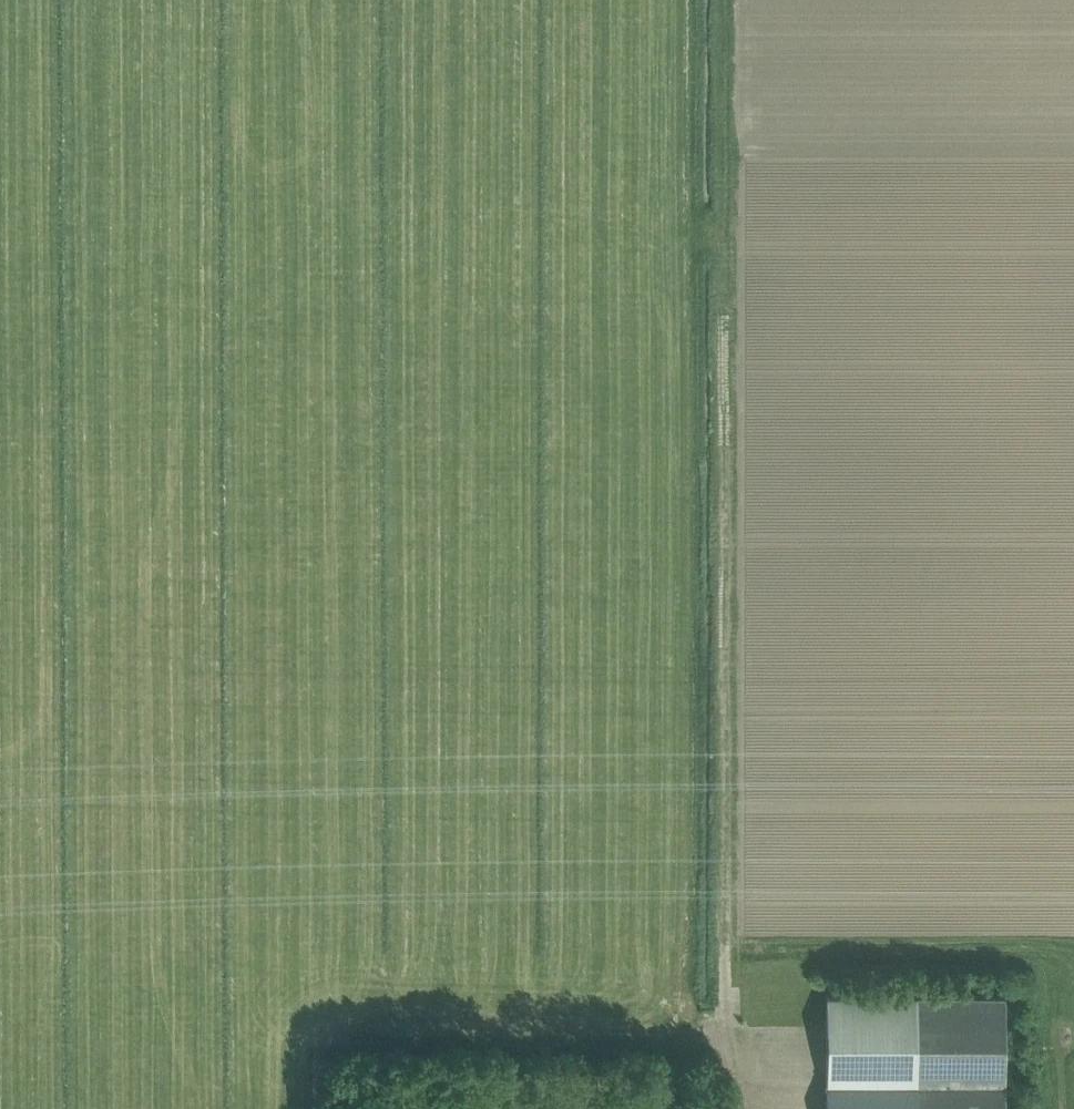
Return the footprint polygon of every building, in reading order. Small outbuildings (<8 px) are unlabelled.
[(827,1108),(1005,1108),(1005,997),(827,997),(827,1108)]
